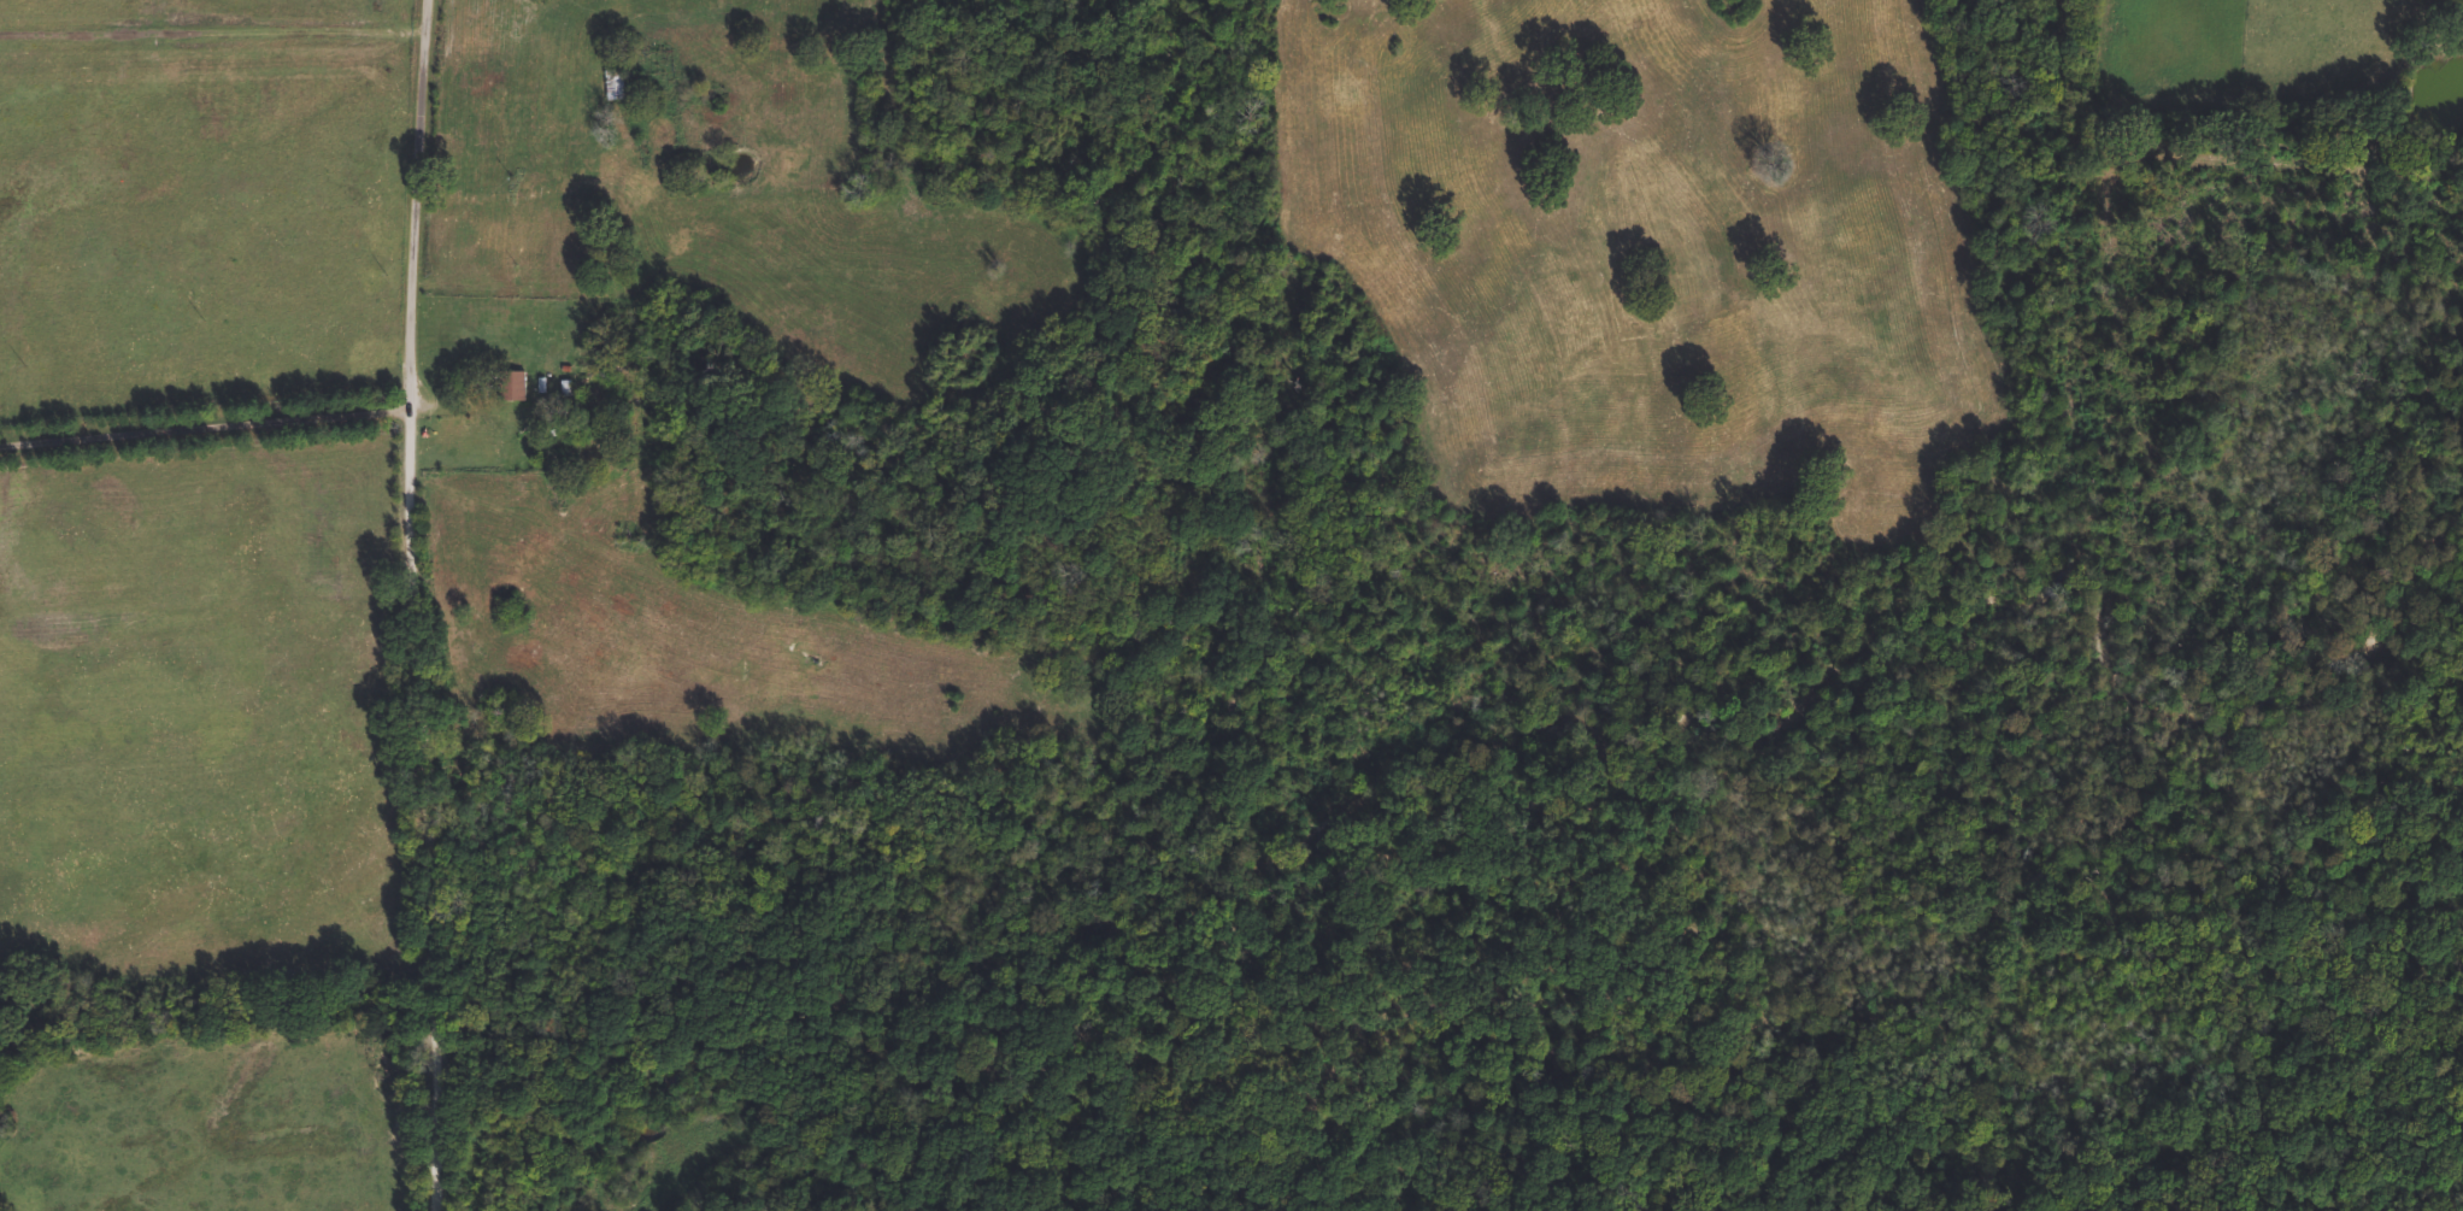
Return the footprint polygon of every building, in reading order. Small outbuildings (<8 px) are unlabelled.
[(526,402),(526,374),(502,373),(502,402),(526,402)]
